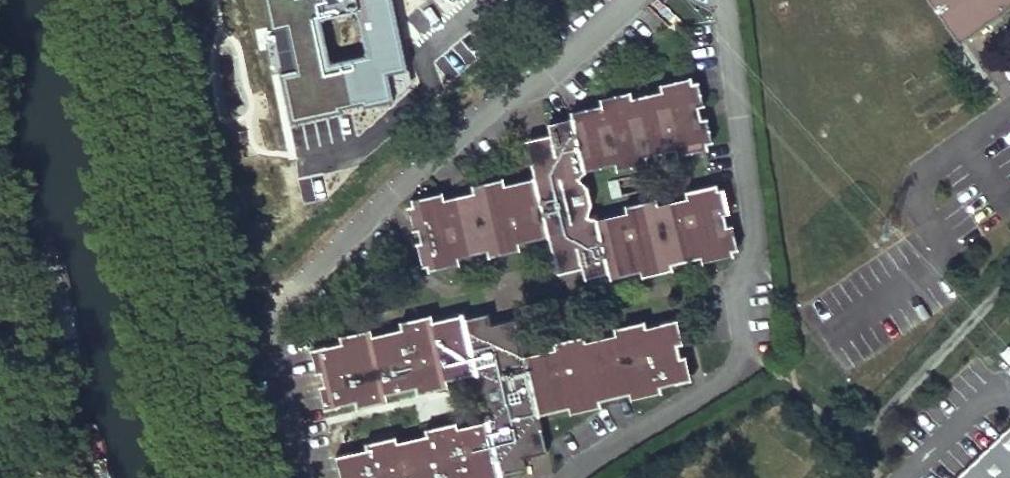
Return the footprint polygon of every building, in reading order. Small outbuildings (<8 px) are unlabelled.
[(294,125),(395,98),(389,68),(408,66),(397,17),(393,0),(270,0),(294,125)] [(955,40),(1009,2),(1009,0),(927,0),(955,40)] [(444,192),(413,199),(414,205),(409,207),(414,230),(419,229),(422,242),(417,243),(422,266),(428,265),(429,270),(462,262),(460,256),(488,250),(490,256),(522,249),(520,243),(550,236),(558,273),(584,267),(587,277),(610,272),(611,278),(641,271),(643,278),(675,271),(673,264),(702,258),(703,264),(734,257),(733,251),(739,250),(733,225),(727,227),(724,214),(731,213),(725,189),(719,190),(717,183),(686,190),(688,198),(659,205),(657,197),(626,204),(628,213),(598,219),(597,217),(590,215),(593,203),(589,187),(580,177),(587,171),(616,164),(618,171),(649,163),(647,157),(676,150),(678,157),(709,149),(708,143),(714,142),(708,118),(702,119),(699,106),(705,105),(700,81),(694,82),(693,78),(661,85),(662,92),(633,98),(632,92),(601,99),(602,105),(572,111),(573,118),(550,122),(552,134),(528,139),(536,177),(506,184),(505,178),(473,186),(474,191),(446,198),(444,192)] [(312,349),(317,372),(322,372),(325,383),(320,384),(326,409),(356,402),(358,408),(389,401),(387,395),(417,388),(419,394),(449,386),(448,380),(478,373),(487,376),(484,388),(487,404),(496,414),(486,422),(459,428),(457,422),(427,429),(429,435),(399,442),(397,436),(367,443),(368,449),(337,456),(342,477),(502,477),(501,474),(526,469),(523,457),(549,452),(540,415),(571,408),(573,414),(603,407),(602,400),(630,394),(632,400),(664,392),(662,386),(693,380),(687,356),(681,357),(678,344),(684,343),(678,320),(648,327),(647,321),(615,328),(617,334),(588,341),(586,335),(556,342),(557,349),(525,355),(516,319),(492,324),(489,313),(466,319),(464,313),(434,320),(433,315),(401,322),(402,327),(373,334),(372,328),(341,335),(342,342),(312,349)] [(951,477),(1009,477),(1009,422),(951,477)]
